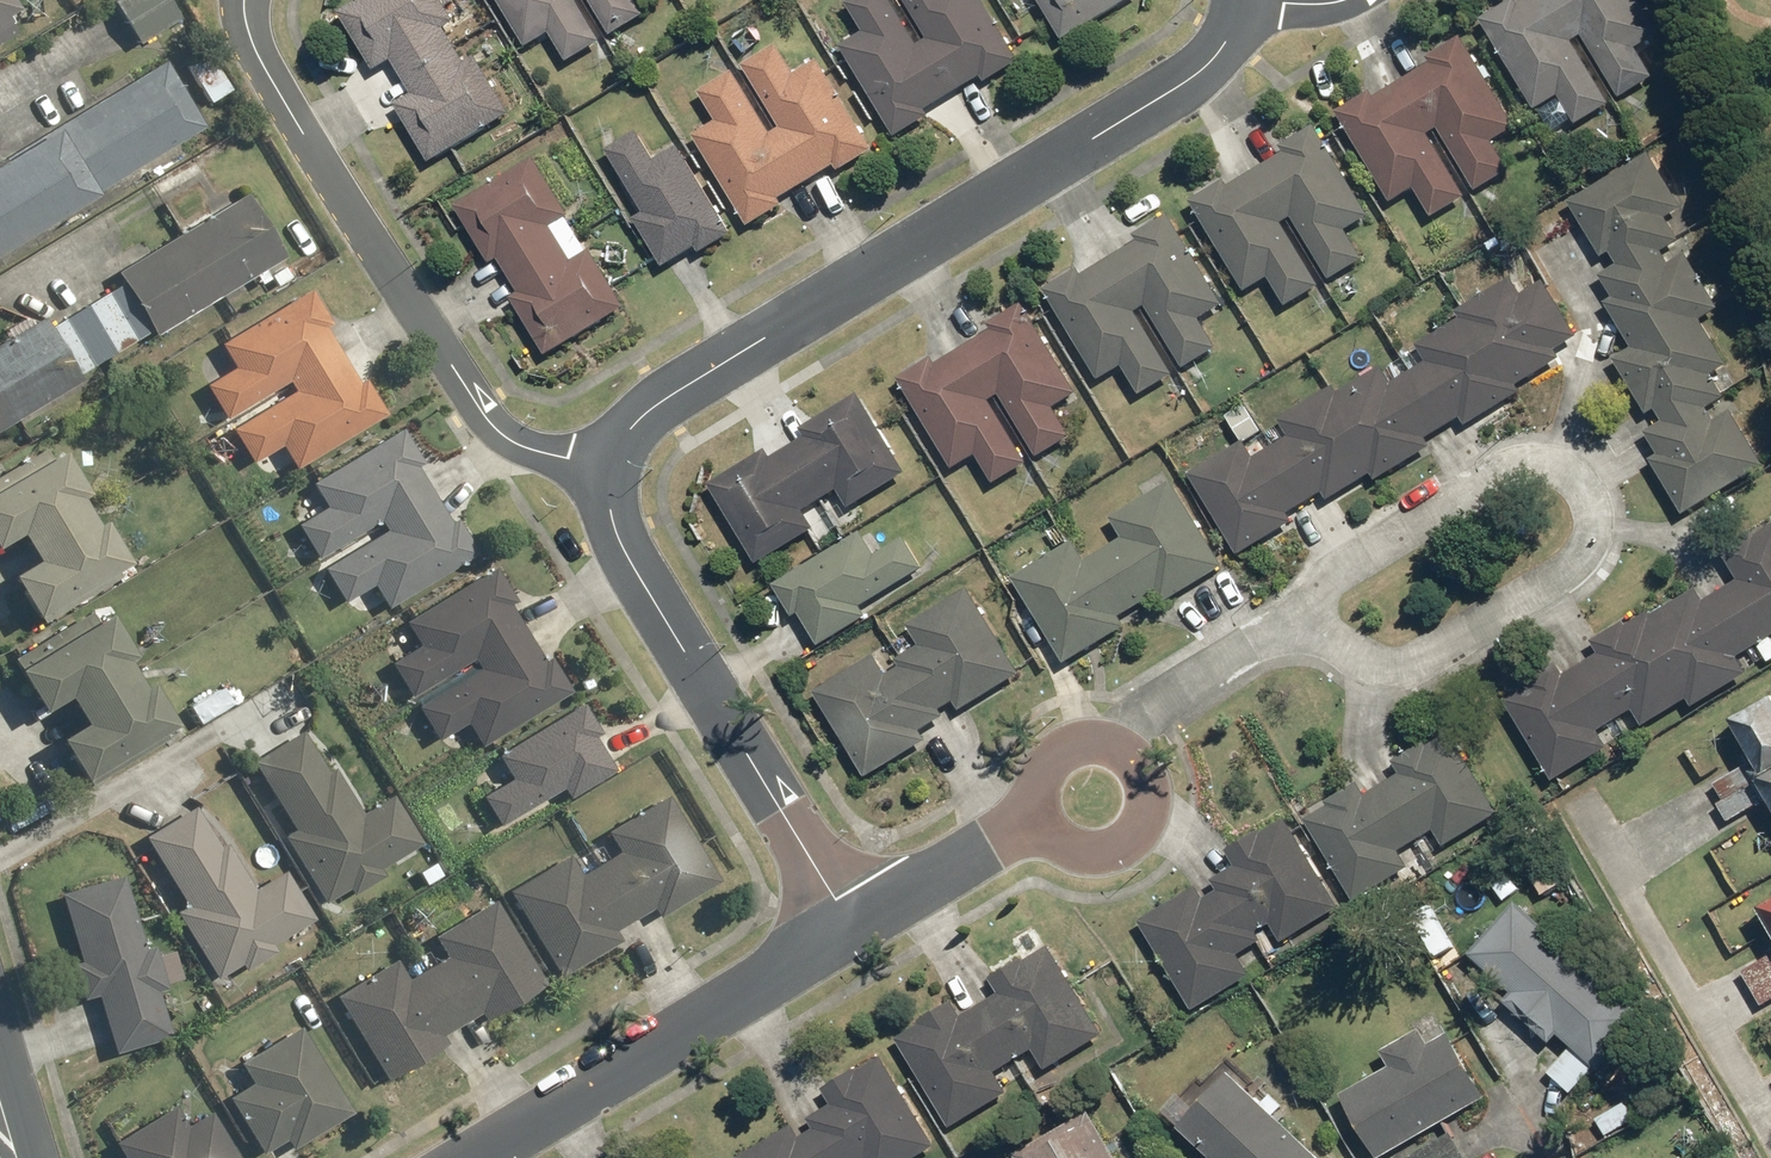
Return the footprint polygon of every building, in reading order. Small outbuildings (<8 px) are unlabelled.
[(8,23),(1,11),(11,5),(8,0),(0,0),(0,28),(8,23)] [(112,1),(141,45),(182,18),(170,0),(113,0),(112,1)] [(392,63),(413,97),(401,105),(438,164),(516,115),(478,54),(470,60),(450,27),(458,22),(444,0),(366,0),(344,14),(380,71),(392,63)] [(535,51),(557,37),(573,63),(649,15),(639,0),(504,0),(535,51)] [(843,46),(900,138),(935,117),(930,109),(982,77),(986,83),(1026,58),(1010,32),(1007,34),(986,0),(911,0),(933,37),(925,42),(899,0),(857,0),(850,4),(866,31),(843,46)] [(1069,42),(1137,0),(1044,0),(1069,42)] [(1641,0),(1526,0),(1522,2),(1521,0),(1514,0),(1484,18),(1487,23),(1539,110),(1547,105),(1561,129),(1578,119),(1580,123),(1614,103),(1577,42),(1587,36),(1624,97),(1657,77),(1638,46),(1661,33),(1641,0)] [(1380,96),(1376,90),(1339,112),(1394,203),(1418,188),(1435,218),(1471,196),(1433,131),(1442,126),(1480,191),(1512,172),(1494,141),(1517,126),(1464,37),(1431,56),(1435,63),(1380,96)] [(844,173),(879,152),(823,60),(799,75),(780,43),(702,90),(721,121),(698,135),(755,227),(788,206),(785,201),(841,167),(844,173)] [(209,51),(186,66),(212,105),(234,89),(209,51)] [(0,161),(0,251),(203,125),(163,60),(0,161)] [(1372,214),(1318,124),(1287,143),(1291,149),(1234,183),(1230,177),(1193,199),(1249,292),(1272,278),(1289,305),(1324,284),(1286,221),(1295,216),(1332,279),(1369,257),(1351,227),(1372,214)] [(703,256),(736,235),(677,138),(655,151),(643,131),(608,152),(644,210),(638,215),(670,267),(699,249),(703,256)] [(1659,149),(1574,199),(1606,255),(1611,252),(1619,266),(1604,275),(1615,294),(1607,299),(1634,346),(1619,356),(1660,426),(1649,433),(1661,454),(1652,459),(1683,511),(1766,462),(1715,375),(1732,365),(1704,318),(1722,308),(1669,217),(1691,204),(1659,149)] [(538,159),(461,206),(497,265),(503,261),(523,294),(517,297),(554,358),(633,310),(595,249),(574,261),(554,227),(573,215),(538,159)] [(0,345),(0,429),(81,379),(78,375),(152,329),(156,335),(286,255),(247,191),(116,272),(121,282),(50,326),(45,318),(0,345)] [(1228,302),(1174,210),(1136,233),(1139,239),(1086,270),(1083,265),(1045,287),(1101,380),(1127,365),(1143,392),(1176,373),(1139,311),(1149,305),(1186,366),(1221,346),(1204,316),(1228,302)] [(1246,440),(1193,472),(1244,553),(1298,519),(1293,512),(1327,491),(1332,499),(1374,473),(1379,480),(1432,447),(1427,439),(1465,415),(1472,428),(1527,394),(1521,385),(1564,358),(1560,350),(1581,337),(1546,280),(1524,293),(1521,288),(1511,295),(1503,282),(1459,310),(1464,318),(1421,345),(1422,348),(1388,369),(1385,364),(1342,391),(1337,384),(1314,398),(1319,405),(1308,412),(1304,404),(1279,420),(1289,436),(1256,456),(1246,440)] [(237,368),(208,385),(227,418),(288,383),(293,392),(233,427),(254,462),(281,446),(295,470),(387,416),(367,380),(359,385),(325,326),(334,320),(314,286),(220,340),(237,368)] [(940,362),(935,353),(900,374),(955,468),(978,454),(994,481),(1029,460),(993,399),(1001,394),(1038,455),(1073,434),(1056,406),(1079,392),(1024,300),(988,321),(993,330),(940,362)] [(775,457),(772,451),(714,485),(761,562),(818,528),(807,510),(843,488),(854,505),(909,472),(864,396),(809,428),(812,435),(775,457)] [(325,508),(298,524),(318,559),(380,522),(386,532),(323,569),(343,603),(374,585),(388,608),(478,556),(457,520),(451,524),(419,469),(427,464),(406,429),(311,484),(325,508)] [(0,474),(0,540),(14,532),(23,550),(3,561),(36,619),(129,566),(103,519),(94,524),(78,496),(85,493),(56,442),(0,474)] [(1076,541),(1016,578),(1068,661),(1127,624),(1123,616),(1160,593),(1166,602),(1226,565),(1172,479),(1114,515),(1127,536),(1088,560),(1076,541)] [(1507,695),(1557,778),(1610,747),(1601,731),(1636,710),(1644,724),(1690,696),(1696,706),(1751,673),(1741,656),(1770,639),(1770,523),(1739,541),(1752,562),(1736,572),(1740,580),(1710,598),(1702,584),(1653,613),(1649,606),(1594,639),(1602,652),(1568,672),(1562,662),(1507,695)] [(866,529),(774,584),(794,617),(803,612),(822,644),(871,615),(866,606),(929,568),(909,535),(881,553),(866,529)] [(419,649),(392,663),(410,694),(469,661),(476,673),(416,707),(435,742),(468,724),(479,744),(569,693),(551,661),(543,665),(510,604),(517,600),(498,566),(403,619),(419,649)] [(1022,671),(971,589),(913,625),(915,628),(895,641),(903,654),(889,663),(880,650),(815,690),(868,775),(929,737),(925,731),(949,716),(945,709),(959,700),(964,707),(1022,671)] [(93,615),(12,659),(41,712),(65,699),(79,723),(56,735),(79,776),(178,722),(155,681),(142,689),(126,659),(134,655),(111,613),(96,621),(93,615)] [(1737,721),(1758,758),(1718,780),(1727,795),(1718,800),(1729,820),(1770,797),(1770,701),(1737,721)] [(510,778),(481,795),(499,825),(562,789),(567,799),(612,774),(592,738),(598,734),(582,706),(496,755),(510,778)] [(307,729),(252,763),(294,830),(283,837),(324,903),(348,888),(353,895),(383,876),(379,869),(422,843),(393,796),(361,816),(307,729)] [(1361,780),(1307,813),(1358,898),(1411,866),(1402,852),(1437,831),(1446,845),(1501,812),(1452,730),(1396,764),(1402,773),(1369,793),(1361,780)] [(569,855),(511,889),(561,974),(619,940),(614,933),(652,910),(657,920),(721,882),(669,795),(607,832),(619,853),(581,875),(569,855)] [(196,809),(146,839),(184,901),(174,907),(217,978),(240,964),(244,970),(276,951),(272,944),(313,919),(285,873),(254,892),(225,844),(219,848),(196,809)] [(1196,885),(1143,919),(1200,1007),(1253,973),(1242,956),(1267,940),(1259,928),(1270,921),(1284,943),(1343,906),(1284,814),(1234,847),(1242,860),(1214,879),(1220,888),(1205,897),(1196,885)] [(123,880),(63,896),(80,962),(74,963),(83,999),(97,995),(112,1055),(170,1040),(156,989),(168,986),(158,946),(142,950),(123,880)] [(484,1022),(545,985),(494,900),(434,937),(446,957),(408,980),(397,962),(337,998),(387,1080),(447,1044),(443,1037),(480,1015),(484,1022)] [(1520,911),(1478,952),(1501,976),(1507,970),(1525,988),(1510,1002),(1552,1046),(1561,1038),(1571,1048),(1550,1069),(1573,1092),(1600,1067),(1602,1070),(1649,1018),(1534,911),(1527,918),(1520,911)] [(920,1029),(902,1040),(954,1125),(1012,1090),(1002,1073),(1039,1050),(1049,1067),(1104,1034),(1052,948),(1030,961),(1026,955),(994,974),(1005,991),(965,1016),(955,999),(916,1023),(920,1029)] [(1744,972),(1764,1006),(1770,1002),(1770,956),(1744,972)] [(1348,1092),(1383,1157),(1395,1151),(1398,1157),(1469,1157),(1449,1121),(1488,1100),(1452,1032),(1432,1042),(1424,1027),(1385,1048),(1395,1067),(1348,1092)] [(253,1083),(228,1097),(261,1153),(284,1139),(290,1150),(349,1115),(298,1029),(241,1063),(253,1083)] [(740,1157),(916,1157),(938,1146),(886,1057),(828,1091),(834,1102),(809,1116),(816,1128),(802,1136),(796,1125),(740,1157)] [(1171,1112),(1218,1157),(1322,1157),(1275,1112),(1287,1101),(1266,1081),(1255,1092),(1227,1065),(1193,1100),(1188,1095),(1171,1112)] [(1628,1098),(1595,1118),(1609,1141),(1641,1121),(1628,1098)] [(117,1144),(125,1157),(237,1157),(210,1113),(188,1125),(178,1108),(117,1144)] [(1019,1157),(1020,1157),(1122,1157),(1096,1113),(1019,1157)]
